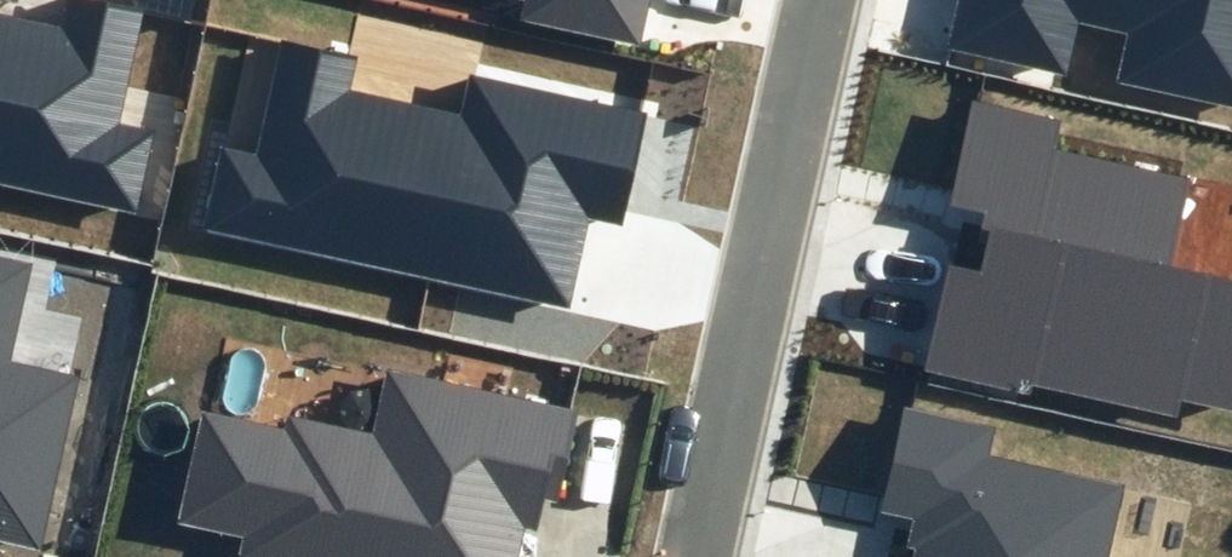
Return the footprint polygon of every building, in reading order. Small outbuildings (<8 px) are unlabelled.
[(138,213),(156,130),(120,122),(144,11),(92,0),(72,0),(66,26),(0,12),(0,183),(138,213)] [(640,44),(650,0),(525,0),(521,18),(640,44)] [(1231,104),(1231,0),(956,0),(946,45),(1064,73),(1076,19),(1130,31),(1119,77),(1231,104)] [(220,145),(201,229),(571,309),(591,217),(622,224),(647,113),(470,74),(461,115),(346,89),(352,59),(281,43),(256,153),(220,145)] [(1176,411),(1179,397),(1231,409),(1231,282),(1168,268),(1189,175),(1058,146),(1064,119),(972,99),(949,205),(984,213),(982,224),(963,220),(954,264),(948,262),(924,370),(1021,391),(1024,377),(1176,411)] [(39,550),(78,379),(9,364),(31,265),(0,258),(0,542),(39,550)] [(576,411),(388,370),(374,436),(289,417),(286,428),(201,409),(176,524),(242,539),(238,556),(518,556),(524,527),(536,530),(543,496),(557,499),(576,411)] [(1125,486),(990,455),(996,427),(905,406),(880,513),(911,520),(904,548),(915,551),(914,556),(1109,556),(1125,486)]
